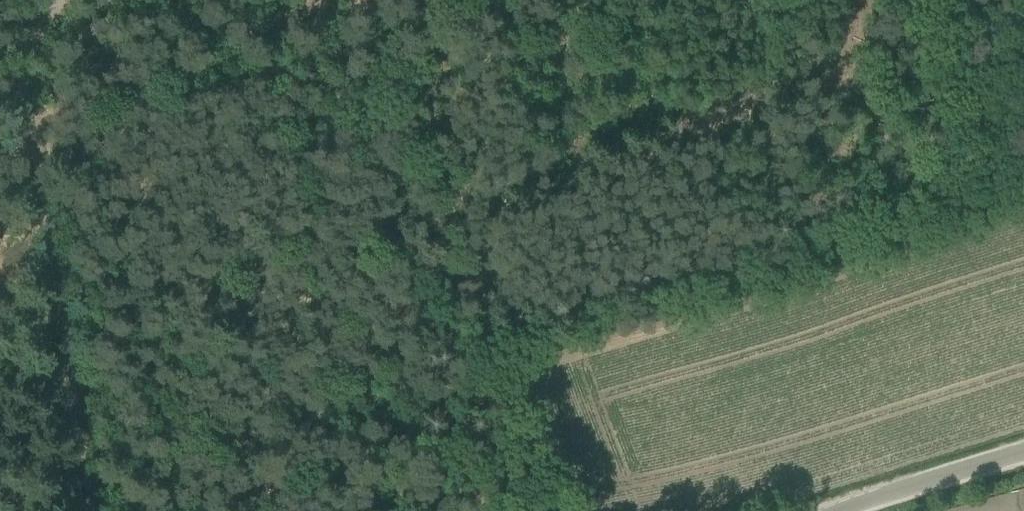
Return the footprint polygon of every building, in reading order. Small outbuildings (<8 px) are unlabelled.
[(427,57),(424,44),(411,47),(414,61),(427,57)]
